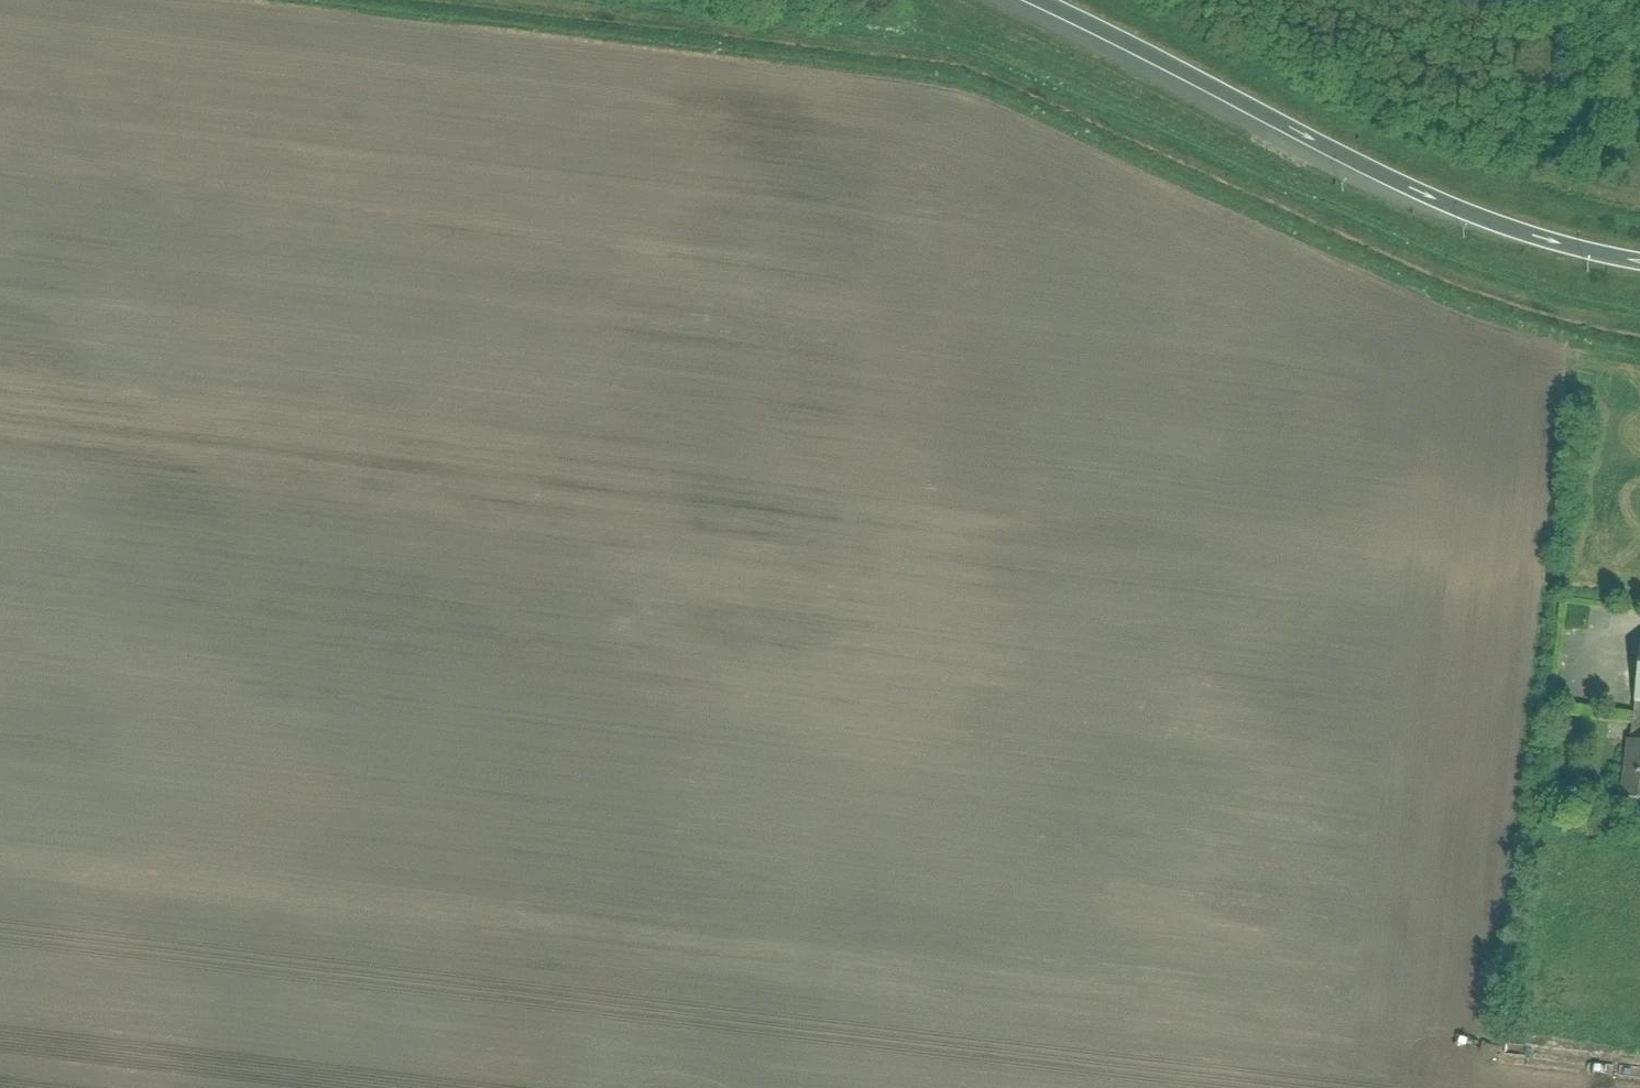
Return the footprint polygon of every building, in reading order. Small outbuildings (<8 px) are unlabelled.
[(1629,742),(1622,796),(1639,799),(1639,704),(1636,704),(1631,742),(1629,742)]
